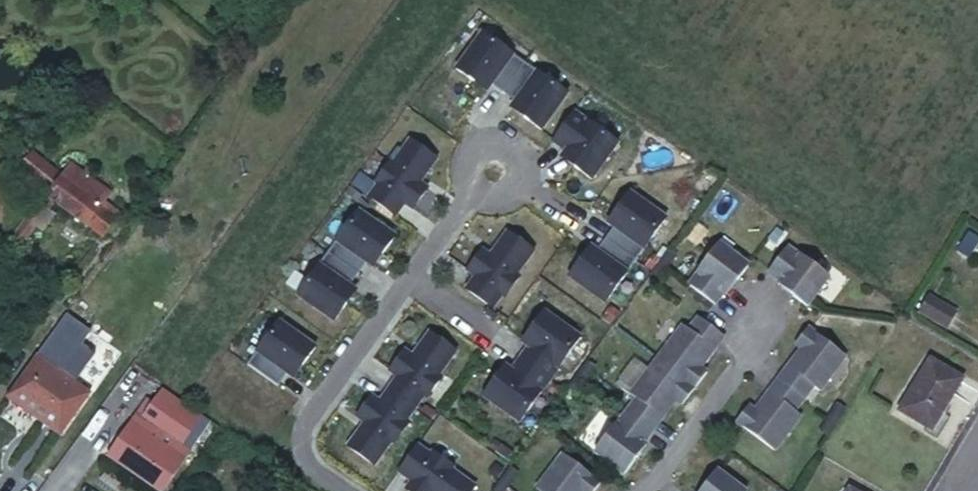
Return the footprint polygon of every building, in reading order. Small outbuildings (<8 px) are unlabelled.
[(488,37),(462,73),(479,86),(484,79),(497,88),(509,97),(531,68),(488,37)] [(531,68),(509,97),(522,107),(534,116),(529,122),(547,135),(573,98),(531,68)] [(484,79),(479,86),(492,95),(497,88),(484,79)] [(522,107),(517,114),(529,122),(534,116),(522,107)] [(622,150),(579,119),(557,148),(571,158),(584,167),(579,174),(596,186),(622,150)] [(18,137),(6,153),(45,185),(6,239),(21,252),(60,199),(105,233),(122,212),(90,188),(98,177),(71,157),(61,169),(18,137)] [(376,198),(402,218),(411,204),(418,210),(433,189),(426,184),(419,178),(423,172),(431,178),(441,163),(415,144),(400,165),(398,163),(382,184),(385,185),(376,198)] [(584,167),(571,158),(566,165),(579,174),(584,167)] [(423,172),(419,178),(426,184),(431,178),(423,172)] [(622,230),(652,251),(683,209),(646,183),(634,200),(641,205),(631,218),(622,230)] [(634,200),(624,213),(631,218),(641,205),(634,200)] [(335,254),(364,276),(373,263),(383,250),(390,255),(403,238),(366,212),(335,254)] [(781,229),(772,241),(780,247),(789,235),(781,229)] [(652,251),(622,230),(613,243),(604,255),(597,250),(585,267),(621,294),(652,251)] [(503,265),(496,260),(489,255),(474,276),(481,281),(471,294),(498,314),(508,301),(510,303),(525,282),(523,280),(540,257),(513,237),(501,254),(508,259),(503,265)] [(606,238),(597,250),(604,255),(613,243),(606,238)] [(754,271),(725,249),(703,277),(704,278),(695,290),(720,310),(729,298),(730,299),(742,284),(744,285),(754,271)] [(373,263),(381,268),(390,255),(383,250),(373,263)] [(805,262),(792,253),(773,278),(785,288),(784,289),(798,300),(797,302),(812,313),(834,283),(805,261),(805,262)] [(304,297),(341,323),(353,306),(346,301),(355,288),(364,276),(335,254),(304,297)] [(496,260),(503,265),(508,259),(501,254),(496,260)] [(672,255),(663,267),(672,273),(680,261),(672,255)] [(663,267),(654,279),(663,285),(672,273),(663,267)] [(355,288),(346,301),(353,306),(362,293),(355,288)] [(933,299),(925,312),(951,328),(958,314),(933,299)] [(531,356),(561,377),(592,335),(556,309),(543,326),(550,331),(540,344),(531,356)] [(254,366),(284,387),(293,374),(302,362),(309,366),(321,349),(285,322),(254,366)] [(729,342),(703,322),(694,335),(688,331),(635,399),(641,404),(622,429),(621,427),(599,456),(628,479),(650,449),(647,448),(666,423),(664,421),(677,403),(686,410),(711,378),(703,371),(716,354),(718,355),(729,342)] [(543,326),(534,338),(540,344),(550,331),(543,326)] [(824,399),(851,364),(812,333),(800,350),(808,356),(795,374),(793,372),(772,399),(774,400),(761,418),(752,411),(740,427),(778,458),(805,424),(798,418),(817,394),(824,399)] [(461,355),(435,336),(422,353),(430,358),(425,364),(418,359),(411,354),(396,374),(403,379),(394,391),(420,411),(429,399),(431,400),(446,380),(444,378),(461,355)] [(422,353),(418,359),(425,364),(430,358),(422,353)] [(561,377),(531,356),(522,369),(513,381),(506,376),(493,393),(529,420),(561,377)] [(302,362),(293,374),(300,379),(309,366),(302,362)] [(515,363),(506,376),(513,381),(522,369),(515,363)] [(965,380),(934,363),(913,397),(944,415),(965,380)] [(591,364),(582,376),(590,382),(599,370),(591,364)] [(26,369),(0,406),(0,412),(47,445),(76,405),(26,369)] [(582,376),(573,388),(581,394),(590,382),(582,376)] [(163,385),(134,427),(173,455),(205,414),(163,385)] [(420,411),(394,391),(389,397),(385,404),(378,398),(363,419),(370,424),(376,429),(372,435),(365,430),(352,447),(378,467),(396,443),(398,445),(413,425),(411,423),(420,411)] [(944,415),(913,397),(904,411),(936,430),(944,415)] [(839,409),(832,421),(840,427),(847,414),(839,409)] [(125,420),(102,451),(158,490),(180,460),(173,455),(134,427),(125,420)] [(840,427),(832,421),(824,435),(832,440),(840,427)] [(365,430),(372,435),(376,429),(370,424),(365,430)] [(403,475),(415,484),(410,490),(478,490),(479,489),(455,472),(457,470),(436,455),(435,457),(422,448),(403,475)] [(564,457),(538,490),(599,490),(603,487),(564,457)] [(513,469),(504,481),(512,488),(521,475),(513,469)] [(721,473),(708,490),(744,490),(721,473)] [(504,481),(497,490),(510,490),(512,488),(504,481)]
